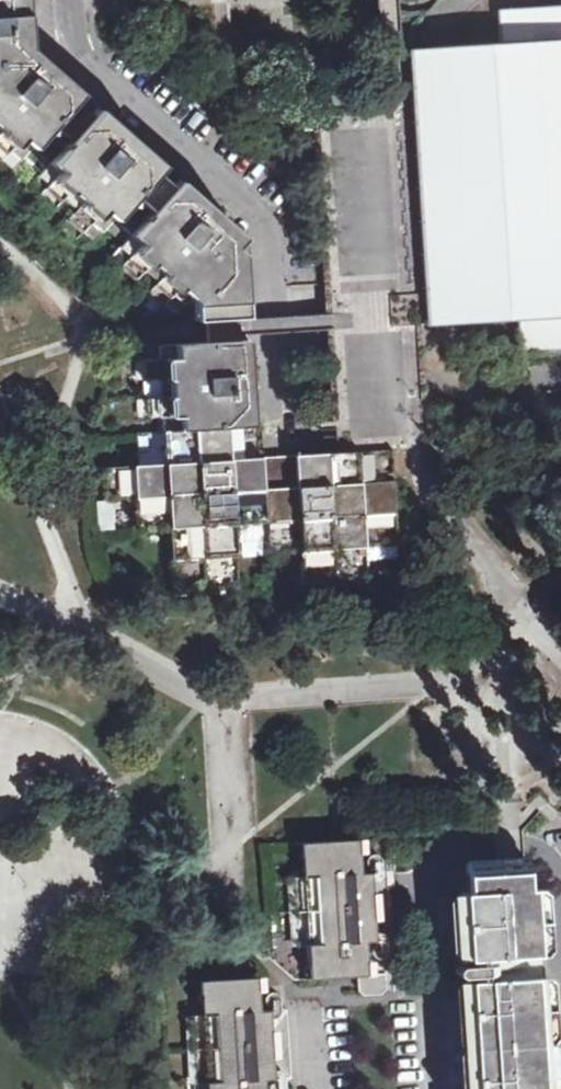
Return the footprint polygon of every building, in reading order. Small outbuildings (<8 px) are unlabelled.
[(10,0),(0,0),(0,11),(10,10),(10,0)] [(408,49),(426,324),(517,319),(520,353),(560,350),(560,6),(499,9),(500,43),(430,47),(412,49),(408,49)] [(4,136),(15,145),(33,161),(44,171),(37,179),(51,191),(55,189),(68,202),(66,205),(79,218),(89,209),(102,220),(117,233),(126,240),(116,251),(142,274),(147,268),(159,279),(155,284),(171,297),(173,296),(175,295),(183,304),(183,306),(184,320),(234,318),(233,304),(233,293),(231,256),(223,247),(231,239),(210,219),(166,180),(158,189),(140,173),(146,165),(81,108),(74,116),(57,100),(63,92),(11,47),(10,18),(10,10),(0,11),(0,140),(4,136)] [(300,520),(266,521),(269,553),(301,551),(304,581),(368,577),(366,548),(398,545),(392,449),(431,445),(429,410),(428,400),(424,400),(403,107),(395,108),(316,113),(337,437),(332,437),(333,453),(296,455),(300,520)] [(232,492),(229,426),(228,410),(249,409),(248,372),(227,374),(225,357),(244,355),(243,340),(236,340),(185,343),(147,345),(149,379),(161,379),(162,396),(150,397),(151,417),(163,417),(166,464),(101,467),(103,499),(136,497),(138,530),(170,528),(173,591),(237,586),(234,524),(266,521),(263,490),(232,492)] [(261,425),(229,426),(232,492),(263,490),(262,457),(261,425)] [(263,490),(266,521),(300,520),(296,455),(262,457),(263,490)] [(293,875),(297,944),(307,944),(308,978),(357,975),(358,990),(365,994),(379,993),(385,988),(385,974),(394,973),(385,837),(301,842),(302,875),(293,875)] [(534,887),(528,887),(526,862),(511,863),(466,865),(467,891),(461,891),(465,944),(466,964),(458,964),(455,968),(460,974),(467,973),(473,1064),(475,1088),(546,1088),(534,887)] [(194,1083),(205,1083),(205,1088),(252,1088),(251,1079),(289,1078),(285,1008),(248,1010),(246,976),(197,979),(199,1013),(190,1014),(194,1083)]
